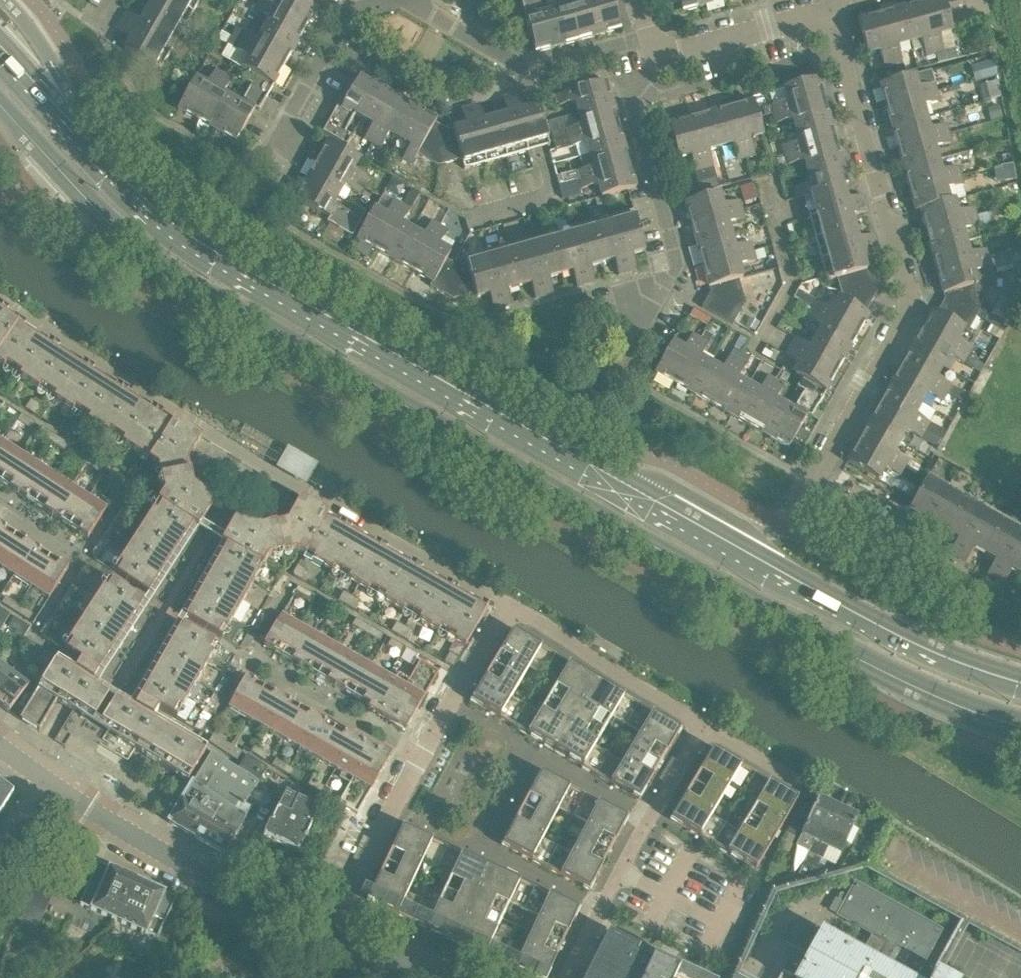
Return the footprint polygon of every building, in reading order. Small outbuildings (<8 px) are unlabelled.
[(146,12),(182,33),(185,28),(185,27),(193,13),(169,0),(151,0),(152,0),(146,12)] [(193,13),(200,0),(169,0),(193,13)] [(260,3),(305,28),(317,9),(301,0),(281,0),(279,3),(274,0),(254,0),(260,3)] [(548,13),(545,0),(521,0),(535,53),(558,46),(548,13)] [(548,13),(558,46),(578,41),(567,0),(557,0),(559,10),(548,13)] [(578,41),(598,35),(589,2),(578,5),(576,0),(567,0),(578,41)] [(589,2),(598,35),(621,29),(613,0),(596,0),(589,2)] [(682,12),(705,6),(704,0),(679,0),(682,12)] [(921,3),(935,53),(956,47),(943,0),(931,0),(921,3)] [(270,19),(264,30),(295,47),(305,28),(260,3),(255,11),(270,19)] [(921,3),(899,9),(908,43),(920,39),(925,56),(935,53),(921,3)] [(879,14),(893,65),(895,74),(904,71),(897,46),(908,43),(899,9),(879,14)] [(126,13),(121,22),(171,51),(180,36),(182,33),(146,12),(140,22),(126,13)] [(885,68),(893,65),(879,14),(857,20),(867,55),(880,51),(885,68)] [(171,51),(121,22),(116,30),(131,38),(125,50),(161,70),(164,65),(163,65),(171,51)] [(236,28),(231,37),(284,66),(295,47),(264,30),(258,40),(243,32),(236,28)] [(249,72),(273,86),(284,66),(231,37),(227,44),(228,45),(222,56),(249,72)] [(935,55),(938,63),(958,57),(955,49),(935,55)] [(178,109),(197,120),(223,75),(215,70),(206,85),(195,79),(178,109)] [(232,99),(215,130),(236,142),(255,108),(259,111),(273,86),(249,72),(244,81),(251,85),(240,104),(232,99)] [(197,120),(215,130),(232,99),(223,94),(231,79),(223,75),(197,120)] [(880,85),(886,105),(937,92),(934,83),(917,88),(914,75),(897,80),(880,85)] [(345,145),(360,118),(379,86),(360,76),(341,109),(337,107),(322,132),(345,145)] [(771,105),(774,114),(824,101),(818,78),(784,88),(788,100),(771,105)] [(1001,97),(997,81),(987,83),(990,99),(996,98),(1001,97)] [(575,101),(579,113),(612,103),(606,82),(556,96),(559,106),(575,101)] [(363,139),(371,143),(397,97),(379,86),(360,118),(372,125),(363,139)] [(886,105),(892,126),(926,117),(923,106),(939,102),(937,92),(886,105)] [(518,94),(512,96),(528,151),(540,148),(549,146),(538,106),(530,108),(523,110),(518,94)] [(507,115),(496,118),(508,157),(528,151),(512,96),(503,98),(507,115)] [(389,133),(399,138),(417,108),(397,97),(371,143),(364,156),(373,160),(381,148),(389,133)] [(754,101),(732,107),(746,158),(755,155),(750,138),(763,135),(754,101)] [(793,118),(796,130),(830,121),(824,101),(774,114),(776,123),(793,118)] [(551,133),(554,142),(618,124),(612,103),(579,113),(582,125),(574,127),(552,133),(551,133)] [(480,105),(470,107),(486,163),(508,157),(496,118),(484,121),(480,105)] [(486,163),(470,107),(461,110),(466,126),(453,129),(461,159),(464,169),(470,168),(470,167),(486,163)] [(732,107),(711,113),(721,147),(732,144),(736,160),(746,158),(732,107)] [(993,109),(995,120),(1004,118),(1006,118),(1003,107),(1002,107),(993,109)] [(417,108),(399,138),(410,144),(402,160),(411,165),(417,154),(435,123),(437,119),(417,108)] [(711,113),(690,119),(710,189),(719,187),(709,150),(721,147),(711,113)] [(548,121),(552,133),(574,127),(571,115),(548,121)] [(892,126),(898,148),(948,134),(946,125),(929,130),(926,117),(892,126)] [(710,189),(690,119),(668,125),(678,159),(690,155),(701,192),(710,189)] [(785,155),(786,156),(836,142),(830,121),(796,130),(800,142),(783,146),(781,140),(770,143),(775,158),(776,158),(784,155),(785,155)] [(435,123),(417,154),(437,166),(461,159),(453,129),(448,131),(435,123)] [(587,143),(590,154),(624,144),(618,124),(554,142),(556,151),(587,143)] [(898,148),(903,168),(937,159),(934,148),(951,143),(948,134),(898,148)] [(328,141),(317,160),(363,186),(367,178),(352,170),(359,158),(328,141)] [(805,160),(808,172),(842,163),(836,142),(786,156),(788,165),(805,160)] [(556,176),(559,186),(630,166),(624,144),(590,154),(593,166),(556,176)] [(786,162),(784,155),(776,158),(778,164),(786,162)] [(903,168),(909,189),(960,176),(957,167),(940,171),(937,159),(903,168)] [(317,160),(307,180),(337,197),(343,186),(358,195),(363,186),(317,160)] [(803,197),(804,198),(821,193),(822,194),(824,194),(823,193),(844,187),(843,186),(848,184),(842,163),(808,172),(811,184),(795,188),(797,199),(803,197)] [(1016,179),(1013,164),(1001,166),(1004,182),(1016,179)] [(630,166),(559,186),(562,198),(583,193),(581,189),(598,184),(602,197),(636,188),(630,166)] [(909,189),(915,211),(954,201),(950,188),(962,185),(960,176),(909,189)] [(337,197),(307,180),(295,199),(329,218),(326,222),(352,237),(366,213),(356,207),(352,215),(333,204),(337,197)] [(741,189),(745,202),(757,199),(754,186),(741,189)] [(806,205),(809,217),(865,202),(863,195),(847,200),(845,193),(844,187),(823,193),(824,194),(822,194),(821,193),(804,198),(806,205)] [(375,250),(394,261),(412,230),(401,224),(419,194),(411,189),(402,205),(375,250)] [(685,202),(691,224),(741,209),(739,201),(722,206),(719,193),(685,202)] [(356,239),(375,250),(402,205),(394,200),(385,215),(374,208),(356,239)] [(920,210),(925,230),(976,217),(974,208),(957,212),(954,201),(915,211),(920,210)] [(813,231),(815,239),(855,227),(851,216),(868,211),(865,202),(809,217),(813,231)] [(691,224),(696,245),(730,235),(727,224),(744,219),(741,209),(691,224)] [(628,213),(612,217),(627,273),(636,270),(632,254),(645,251),(634,211),(628,212),(628,213)] [(931,252),(965,242),(979,238),(976,227),(992,222),(989,213),(976,217),(925,230),(931,252)] [(612,217),(591,223),(602,263),(614,259),(618,276),(627,273),(612,217)] [(394,261),(413,271),(439,226),(431,221),(422,236),(412,230),(394,261)] [(591,223),(570,229),(585,285),(595,282),(590,266),(602,263),(591,223)] [(439,226),(413,271),(432,282),(449,251),(439,246),(447,231),(439,226)] [(815,239),(821,260),(877,244),(874,234),(858,239),(855,227),(815,239)] [(570,229),(549,234),(560,274),(572,271),(577,287),(585,285),(570,229)] [(549,234),(528,240),(544,296),(553,294),(549,277),(560,274),(549,234)] [(696,245),(702,266),(753,252),(750,243),(734,247),(730,235),(696,245)] [(528,240),(508,246),(519,286),(531,282),(535,298),(544,296),(528,240)] [(931,252),(937,272),(988,258),(985,249),(968,254),(965,242),(931,252)] [(877,244),(821,260),(825,275),(827,281),(837,278),(866,270),(866,269),(863,257),(879,253),(877,244)] [(508,246),(486,252),(502,308),(512,305),(507,289),(519,286),(508,246)] [(1005,256),(1008,266),(1020,262),(1020,248),(1004,253),(1005,256)] [(449,251),(432,282),(430,287),(452,299),(475,293),(465,259),(451,263),(446,260),(451,252),(449,251)] [(502,308),(486,252),(471,256),(465,258),(465,259),(475,293),(476,298),(489,294),(494,310),(502,308)] [(702,266),(709,288),(738,279),(742,278),(739,265),(755,261),(753,252),(702,266)] [(993,259),(996,269),(1008,266),(1005,256),(993,259)] [(988,258),(937,272),(943,294),(973,286),(977,285),(974,272),(990,267),(988,258)] [(841,293),(838,298),(865,313),(877,291),(871,268),(866,269),(866,270),(837,278),(841,293)] [(738,279),(709,288),(710,293),(702,307),(733,324),(745,303),(738,279)] [(1020,302),(1020,301),(1020,289),(1013,284),(1007,295),(1020,302)] [(945,299),(937,313),(969,330),(976,316),(980,310),(973,286),(943,294),(945,299)] [(805,291),(800,301),(807,304),(811,307),(816,297),(805,291)] [(817,301),(813,309),(858,334),(869,315),(865,313),(838,298),(832,309),(817,301)] [(807,314),(811,307),(807,304),(803,312),(807,314)] [(712,318),(694,307),(690,314),(708,325),(712,318)] [(823,326),(817,337),(847,354),(858,334),(813,309),(808,317),(823,326)] [(933,310),(922,330),(968,356),(972,348),(957,339),(963,329),(968,331),(969,330),(937,313),(933,310)] [(985,312),(980,310),(976,316),(1004,332),(1009,322),(985,312)] [(114,700),(101,722),(118,732),(115,737),(187,781),(207,748),(154,716),(159,708),(176,718),(219,642),(220,640),(248,592),(268,557),(296,550),(465,647),(485,610),(326,519),(328,515),(329,515),(329,514),(300,498),(287,521),(261,528),(237,515),(222,542),(208,534),(198,528),(215,501),(193,487),(187,460),(201,438),(173,419),(173,420),(174,421),(171,425),(15,324),(14,326),(8,322),(0,316),(0,364),(48,395),(157,466),(164,494),(111,575),(63,649),(58,658),(57,657),(35,694),(20,719),(39,731),(57,702),(74,712),(77,707),(91,716),(95,718),(108,696),(104,693),(90,685),(99,671),(120,683),(140,696),(135,705),(132,710),(114,700)] [(746,326),(755,331),(760,323),(751,318),(746,326)] [(922,330),(911,349),(942,366),(948,355),(963,364),(968,356),(922,330)] [(675,384),(693,394),(711,364),(700,358),(713,336),(705,331),(701,339),(700,338),(675,384)] [(655,373),(675,384),(700,338),(692,334),(684,349),(672,342),(655,373)] [(740,335),(734,346),(730,353),(739,358),(741,353),(748,340),(740,335)] [(796,338),(791,347),(837,372),(847,354),(817,337),(811,347),(796,338)] [(795,375),(802,379),(826,392),(837,372),(791,347),(787,355),(802,363),(795,375)] [(911,349),(901,368),(947,393),(963,402),(967,394),(936,377),(942,366),(911,349)] [(739,358),(747,363),(750,357),(741,353),(739,358)] [(693,394),(713,405),(738,360),(730,355),(721,370),(711,364),(693,394)] [(713,405),(731,416),(748,385),(738,379),(746,364),(738,360),(713,405)] [(901,368),(890,387),(921,404),(927,393),(942,402),(947,393),(901,368)] [(731,416),(750,427),(776,381),(768,376),(759,391),(748,385),(731,416)] [(786,406),(769,437),(788,448),(807,415),(811,417),(826,392),(802,379),(797,387),(804,391),(794,410),(786,406)] [(750,427),(769,437),(786,406),(776,401),(784,386),(776,381),(750,427)] [(890,387),(879,405),(925,431),(940,439),(945,431),(915,414),(921,404),(890,387)] [(24,408),(33,414),(39,404),(31,399),(24,408)] [(39,404),(33,414),(41,419),(47,410),(39,404)] [(879,405),(869,424),(900,441),(905,431),(935,448),(940,439),(925,431),(879,405)] [(21,413),(21,414),(17,420),(30,429),(35,422),(21,413)] [(869,424),(858,442),(916,474),(920,467),(893,452),(900,441),(869,424)] [(38,433),(51,442),(55,435),(42,427),(38,433)] [(76,441),(84,447),(90,437),(82,432),(76,441)] [(55,435),(51,442),(64,451),(69,444),(55,435)] [(90,437),(84,447),(93,452),(99,443),(90,437)] [(286,441),(273,463),(305,481),(317,459),(286,441)] [(921,477),(916,474),(858,442),(847,462),(878,480),(884,468),(916,486),(921,477)] [(3,484),(22,454),(5,443),(0,452),(0,482),(3,484)] [(72,456),(85,464),(90,458),(76,449),(72,456)] [(3,484),(20,495),(39,465),(22,454),(3,484)] [(90,458),(85,464),(99,473),(103,466),(90,458)] [(20,495),(38,507),(57,476),(39,465),(20,495)] [(134,465),(128,474),(128,475),(134,479),(135,479),(136,479),(137,479),(138,478),(139,478),(143,471),(134,465)] [(106,478),(121,487),(125,480),(111,471),(106,478)] [(912,531),(920,536),(948,486),(934,478),(934,477),(929,474),(909,510),(920,517),(912,531)] [(38,507),(56,518),(75,488),(57,476),(38,507)] [(135,486),(135,487),(125,502),(131,506),(142,490),(135,486)] [(937,526),(948,532),(968,497),(948,486),(920,536),(929,541),(937,526)] [(56,518),(72,529),(92,499),(75,488),(56,518)] [(950,553),(958,557),(986,507),(968,497),(948,532),(958,538),(950,553)] [(92,499),(72,529),(87,539),(106,508),(92,499)] [(122,507),(103,536),(109,541),(128,511),(122,507)] [(974,547),(985,553),(1005,518),(986,507),(958,557),(966,562),(974,547)] [(995,578),(1020,533),(1020,527),(1005,518),(985,553),(995,559),(987,574),(995,578)] [(13,534),(0,525),(0,554),(13,534)] [(995,578),(1004,583),(1012,569),(1020,574),(1020,533),(995,578)] [(13,576),(32,546),(13,534),(0,554),(0,568),(13,576)] [(95,560),(96,561),(106,545),(100,541),(94,550),(93,552),(93,553),(93,555),(93,556),(93,558),(94,559),(95,560)] [(13,576),(27,586),(47,555),(32,546),(13,576)] [(47,555),(27,586),(48,599),(68,569),(47,555)] [(307,571),(297,565),(294,572),(293,573),(293,574),(293,575),(294,576),(295,576),(302,581),(307,571)] [(81,570),(78,575),(75,579),(82,583),(92,568),(90,567),(89,567),(87,567),(86,567),(84,567),(83,568),(82,569),(81,570)] [(280,575),(272,591),(278,595),(288,579),(280,575)] [(72,584),(53,614),(60,618),(78,588),(72,584)] [(295,593),(309,601),(312,594),(298,585),(294,592),(295,593)] [(337,601),(346,606),(352,596),(343,591),(337,601)] [(269,596),(260,612),(267,616),(276,600),(269,596)] [(352,596),(346,606),(355,611),(360,601),(352,596)] [(1,603),(15,612),(19,605),(5,597),(1,603)] [(316,605),(330,613),(334,606),(320,598),(316,605)] [(19,605),(15,612),(28,620),(32,614),(19,605)] [(334,606),(330,613),(344,621),(348,614),(334,606)] [(0,616),(0,628),(1,628),(10,614),(4,610),(0,616)] [(263,646),(287,659),(305,628),(281,615),(263,646)] [(8,626),(16,631),(24,636),(30,627),(14,617),(8,626)] [(40,634),(46,638),(56,623),(50,618),(40,634)] [(352,625),(366,633),(369,626),(355,618),(352,625)] [(391,631),(399,636),(405,627),(396,622),(391,631)] [(369,626),(366,633),(379,641),(383,634),(369,626)] [(405,627),(399,636),(408,641),(413,632),(405,627)] [(287,659),(307,671),(325,639),(305,628),(287,659)] [(509,637),(492,666),(520,683),(529,668),(543,676),(555,656),(523,637),(523,636),(512,629),(508,637),(509,637)] [(24,636),(16,631),(9,641),(18,647),(24,636)] [(248,632),(239,648),(241,649),(243,649),(244,649),(246,648),(247,648),(249,647),(250,645),(255,636),(248,632)] [(387,645),(397,651),(401,653),(405,646),(391,638),(387,645)] [(307,671),(327,682),(345,651),(325,639),(307,671)] [(22,649),(38,659),(39,659),(44,650),(28,640),(22,649)] [(39,659),(38,659),(37,661),(45,666),(52,655),(44,650),(39,659)] [(327,682),(347,693),(365,662),(345,651),(327,682)] [(449,652),(444,662),(453,667),(458,658),(449,652)] [(235,655),(235,656),(226,671),(233,675),(238,666),(239,664),(239,663),(239,661),(239,660),(238,658),(237,657),(236,656),(235,655)] [(548,699),(575,715),(595,680),(583,672),(583,671),(572,665),(572,666),(555,656),(543,676),(557,684),(548,699)] [(405,685),(384,720),(404,731),(407,728),(438,672),(420,661),(406,685),(405,685)] [(347,693),(367,705),(385,673),(365,662),(347,693)] [(11,673),(0,665),(0,687),(11,673)] [(481,707),(513,726),(525,706),(511,698),(520,683),(492,666),(475,695),(474,694),(469,702),(480,708),(481,707)] [(0,687),(0,706),(8,713),(28,686),(11,673),(0,687)] [(367,710),(384,720),(405,685),(385,673),(367,705),(370,706),(367,710)] [(223,676),(214,691),(221,695),(230,680),(223,676)] [(228,708),(251,722),(269,691),(245,677),(228,708)] [(612,717),(626,725),(638,705),(621,695),(621,694),(610,687),(610,689),(595,680),(575,715),(603,732),(612,717)] [(221,695),(214,691),(206,707),(213,711),(221,695)] [(251,722),(271,733),(289,702),(269,691),(251,722)] [(554,750),(575,715),(548,699),(539,714),(525,706),(513,726),(530,736),(530,737),(540,744),(541,743),(554,750)] [(271,733),(291,745),(309,713),(289,702),(271,733)] [(638,705),(626,725),(640,734),(631,748),(659,765),(676,736),(677,737),(681,730),(670,723),(670,724),(638,705)] [(203,711),(194,728),(201,732),(210,715),(203,711)] [(291,745),(311,756),(329,725),(309,713),(291,745)] [(554,750),(596,775),(608,755),(594,747),(603,732),(575,715),(554,750)] [(311,756),(331,767),(349,736),(329,725),(311,756)] [(208,742),(222,751),(228,743),(214,734),(208,742)] [(331,767),(351,779),(371,744),(354,734),(352,738),(349,736),(331,767)] [(228,743),(222,751),(237,760),(242,752),(228,743)] [(371,744),(351,779),(337,803),(357,814),(391,755),(371,744)] [(254,746),(251,752),(264,761),(268,754),(254,746)] [(608,755),(596,775),(638,800),(659,765),(631,748),(622,763),(608,755)] [(709,756),(692,785),(720,801),(729,786),(743,795),(755,774),(723,756),(723,755),(712,748),(708,755),(709,756)] [(169,823),(190,834),(230,764),(212,752),(169,823)] [(230,764),(190,834),(225,854),(251,807),(245,804),(267,769),(247,755),(238,769),(230,764)] [(271,765),(285,773),(289,766),(275,758),(271,765)] [(289,766),(285,773),(299,781),(303,774),(289,766)] [(535,783),(521,809),(550,824),(558,809),(573,817),(584,796),(546,776),(547,775),(540,771),(534,782),(535,783)] [(772,785),(755,774),(743,795),(757,803),(748,818),(776,835),(797,800),(783,791),(783,790),(773,784),(772,785)] [(311,779),(307,785),(307,786),(321,794),(325,787),(311,779)] [(301,789),(291,783),(285,794),(277,810),(270,823),(263,838),(297,854),(303,840),(304,840),(311,826),(307,824),(309,818),(314,807),(296,799),(301,789)] [(13,794),(0,784),(0,813),(13,794)] [(681,826),(713,845),(725,825),(711,816),(720,801),(692,785),(675,813),(674,813),(669,820),(681,827),(681,826)] [(621,815),(584,796),(573,817),(587,824),(579,839),(608,855),(622,828),(623,829),(628,818),(621,814),(621,815)] [(798,874),(805,877),(838,808),(818,799),(796,846),(809,852),(798,874)] [(838,808),(805,877),(807,877),(818,875),(823,865),(819,863),(821,859),(823,860),(835,865),(857,817),(838,808)] [(509,848),(546,868),(556,847),(542,840),(550,824),(521,809),(507,835),(506,835),(501,846),(508,849),(509,848)] [(725,825),(713,845),(730,855),(730,856),(741,862),(741,861),(755,870),(776,835),(748,818),(739,833),(725,825)] [(399,834),(385,864),(414,878),(422,862),(436,869),(446,848),(413,832),(413,831),(402,825),(398,833),(399,834)] [(556,847),(546,868),(583,887),(582,889),(589,892),(595,881),(594,881),(608,855),(579,839),(571,855),(556,847)] [(444,892),(471,904),(489,868),(476,862),(476,860),(465,855),(465,856),(446,848),(436,869),(451,876),(444,892)] [(79,905),(103,915),(122,874),(109,869),(98,864),(79,905)] [(378,906),(412,922),(422,900),(407,893),(414,878),(385,864),(372,891),(371,890),(366,901),(378,907),(378,906)] [(489,868),(471,904),(502,919),(509,903),(524,910),(534,889),(489,868)] [(103,915),(130,927),(149,886),(122,874),(103,915)] [(784,942),(799,950),(784,977),(916,977),(942,930),(854,882),(836,915),(871,934),(860,955),(859,955),(796,920),(784,942)] [(19,900),(45,912),(52,896),(26,885),(19,900)] [(149,886),(130,927),(157,939),(168,913),(175,899),(164,894),(164,893),(149,886)] [(531,933),(561,946),(573,920),(574,920),(580,909),(572,905),(572,907),(534,889),(524,910),(539,917),(531,933)] [(441,935),(454,941),(471,904),(444,892),(437,907),(422,900),(412,922),(430,930),(429,931),(441,937),(441,935)] [(471,904),(454,941),(470,949),(469,950),(481,955),(481,954),(499,963),(509,941),(494,934),(502,919),(471,904)] [(499,963),(532,977),(546,977),(561,946),(531,933),(524,948),(509,941),(499,963)] [(653,958),(609,936),(587,977),(643,977),(653,958)] [(155,977),(163,977),(176,948),(165,943),(151,976),(155,977)] [(675,976),(678,970),(675,968),(670,966),(656,960),(653,958),(643,977),(674,977),(675,976)] [(701,972),(681,963),(678,970),(675,976),(674,977),(698,977),(701,972)]
